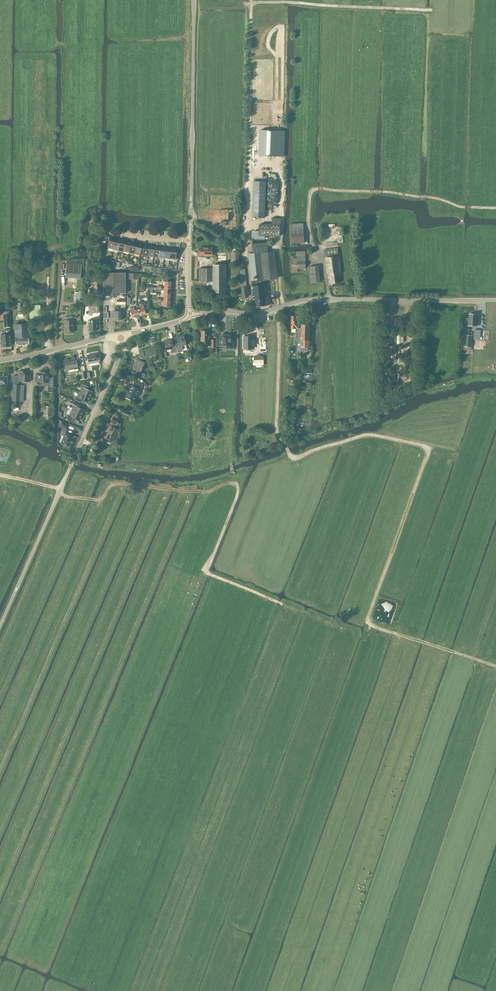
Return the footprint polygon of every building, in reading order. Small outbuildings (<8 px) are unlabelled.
[(256,142),(255,165),(278,166),(279,142),(256,142)] [(254,181),(252,217),(264,218),(266,182),(254,181)] [(226,231),(236,232),(236,210),(208,209),(208,222),(226,222),(226,231)] [(291,243),(307,243),(307,238),(304,238),(303,223),(290,224),(291,243)] [(252,231),(252,239),(257,239),(265,239),(265,236),(279,236),(280,236),(280,235),(280,224),(272,224),(259,224),(259,231),(252,231)] [(117,253),(123,254),(123,251),(125,242),(123,241),(123,240),(120,240),(118,250),(117,253)] [(248,254),(251,280),(263,279),(276,277),(273,252),(268,252),(267,242),(252,244),(253,253),(248,254)] [(340,274),(342,272),(340,256),(338,256),(337,248),(324,250),(327,274),(329,275),(329,283),(341,282),(340,274)] [(170,249),(169,259),(177,260),(178,252),(176,252),(176,249),(173,249),(172,250),(170,249)] [(297,269),(306,268),(305,251),(297,251),(297,258),(291,258),(291,272),(297,271),(297,269)] [(66,263),(65,277),(80,279),(81,264),(66,263)] [(213,292),(226,292),(226,265),(213,265),(213,268),(199,268),(199,281),(213,281),(213,292)] [(310,282),(320,282),(318,266),(309,267),(310,282)] [(263,279),(251,280),(252,286),(254,307),(267,305),(265,285),(264,285),(263,279)] [(40,305),(29,305),(29,322),(40,322),(40,305)] [(137,309),(139,316),(145,314),(143,305),(139,306),(140,309),(137,309)] [(138,316),(139,316),(137,309),(134,310),(134,307),(129,308),(132,317),(135,317),(136,318),(138,317),(138,316)] [(469,314),(469,325),(477,326),(477,319),(477,315),(469,314)] [(291,328),(298,328),(300,329),(301,324),(301,316),(297,316),(296,315),(293,315),(292,316),(291,316),(291,328)] [(65,332),(73,332),(73,320),(64,320),(65,332)] [(88,331),(97,330),(96,320),(88,320),(88,331)] [(27,324),(21,324),(15,324),(15,344),(18,344),(18,345),(26,344),(25,344),(28,343),(27,324)] [(309,325),(301,324),(300,329),(298,328),(297,352),(301,352),(301,347),(309,348),(309,340),(309,325)] [(10,346),(9,329),(4,329),(4,334),(0,334),(0,335),(1,347),(10,346)] [(204,341),(204,344),(210,344),(210,335),(206,335),(206,331),(201,331),(201,341),(204,341)] [(233,339),(230,339),(230,335),(227,335),(227,334),(223,334),(223,340),(220,340),(220,344),(223,344),(223,346),(226,346),(226,347),(226,349),(233,349),(233,338),(233,339)] [(175,345),(177,351),(182,349),(183,350),(186,349),(186,348),(185,345),(185,344),(183,335),(176,337),(178,344),(175,345)] [(254,335),(244,335),(244,349),(254,349),(254,335)] [(171,353),(177,351),(175,345),(173,346),(170,339),(164,341),(166,350),(170,349),(171,353)] [(146,358),(146,357),(156,354),(154,347),(146,349),(145,349),(141,350),(139,355),(146,358)] [(88,363),(100,361),(99,355),(95,355),(95,354),(86,355),(88,363)] [(146,358),(139,355),(137,359),(138,359),(133,368),(140,372),(144,363),(146,358)] [(265,356),(254,356),(255,360),(262,360),(262,361),(255,361),(255,365),(265,365),(265,361),(263,361),(263,360),(265,360),(265,356)] [(76,360),(64,362),(65,370),(66,371),(70,371),(69,370),(74,369),(74,370),(78,369),(77,367),(76,360)] [(13,375),(13,384),(18,384),(18,381),(30,381),(30,374),(25,374),(25,371),(19,371),(18,375),(13,375)] [(53,386),(53,377),(48,377),(49,372),(42,372),(42,375),(37,375),(37,382),(48,382),(48,386),(53,386)] [(141,388),(143,384),(134,380),(132,384),(141,388)] [(82,387),(80,392),(90,397),(92,392),(87,389),(88,387),(82,384),(81,387),(82,387)] [(138,396),(141,390),(132,386),(129,392),(127,391),(124,396),(133,401),(136,395),(138,396)] [(90,397),(80,392),(77,397),(76,397),(75,399),(81,402),(82,399),(87,402),(90,397)] [(81,415),(84,410),(78,408),(80,405),(74,402),(72,405),(73,405),(71,410),(81,415)] [(79,420),(81,415),(71,410),(69,415),(68,415),(66,418),(72,420),(74,418),(79,420)] [(110,426),(103,440),(111,444),(115,436),(114,435),(118,426),(116,425),(119,419),(113,416),(111,421),(113,422),(112,426),(110,426)] [(60,420),(59,426),(67,430),(69,425),(60,420)] [(64,436),(61,443),(68,447),(70,443),(71,440),(73,436),(65,433),(63,432),(61,435),(64,436)]
